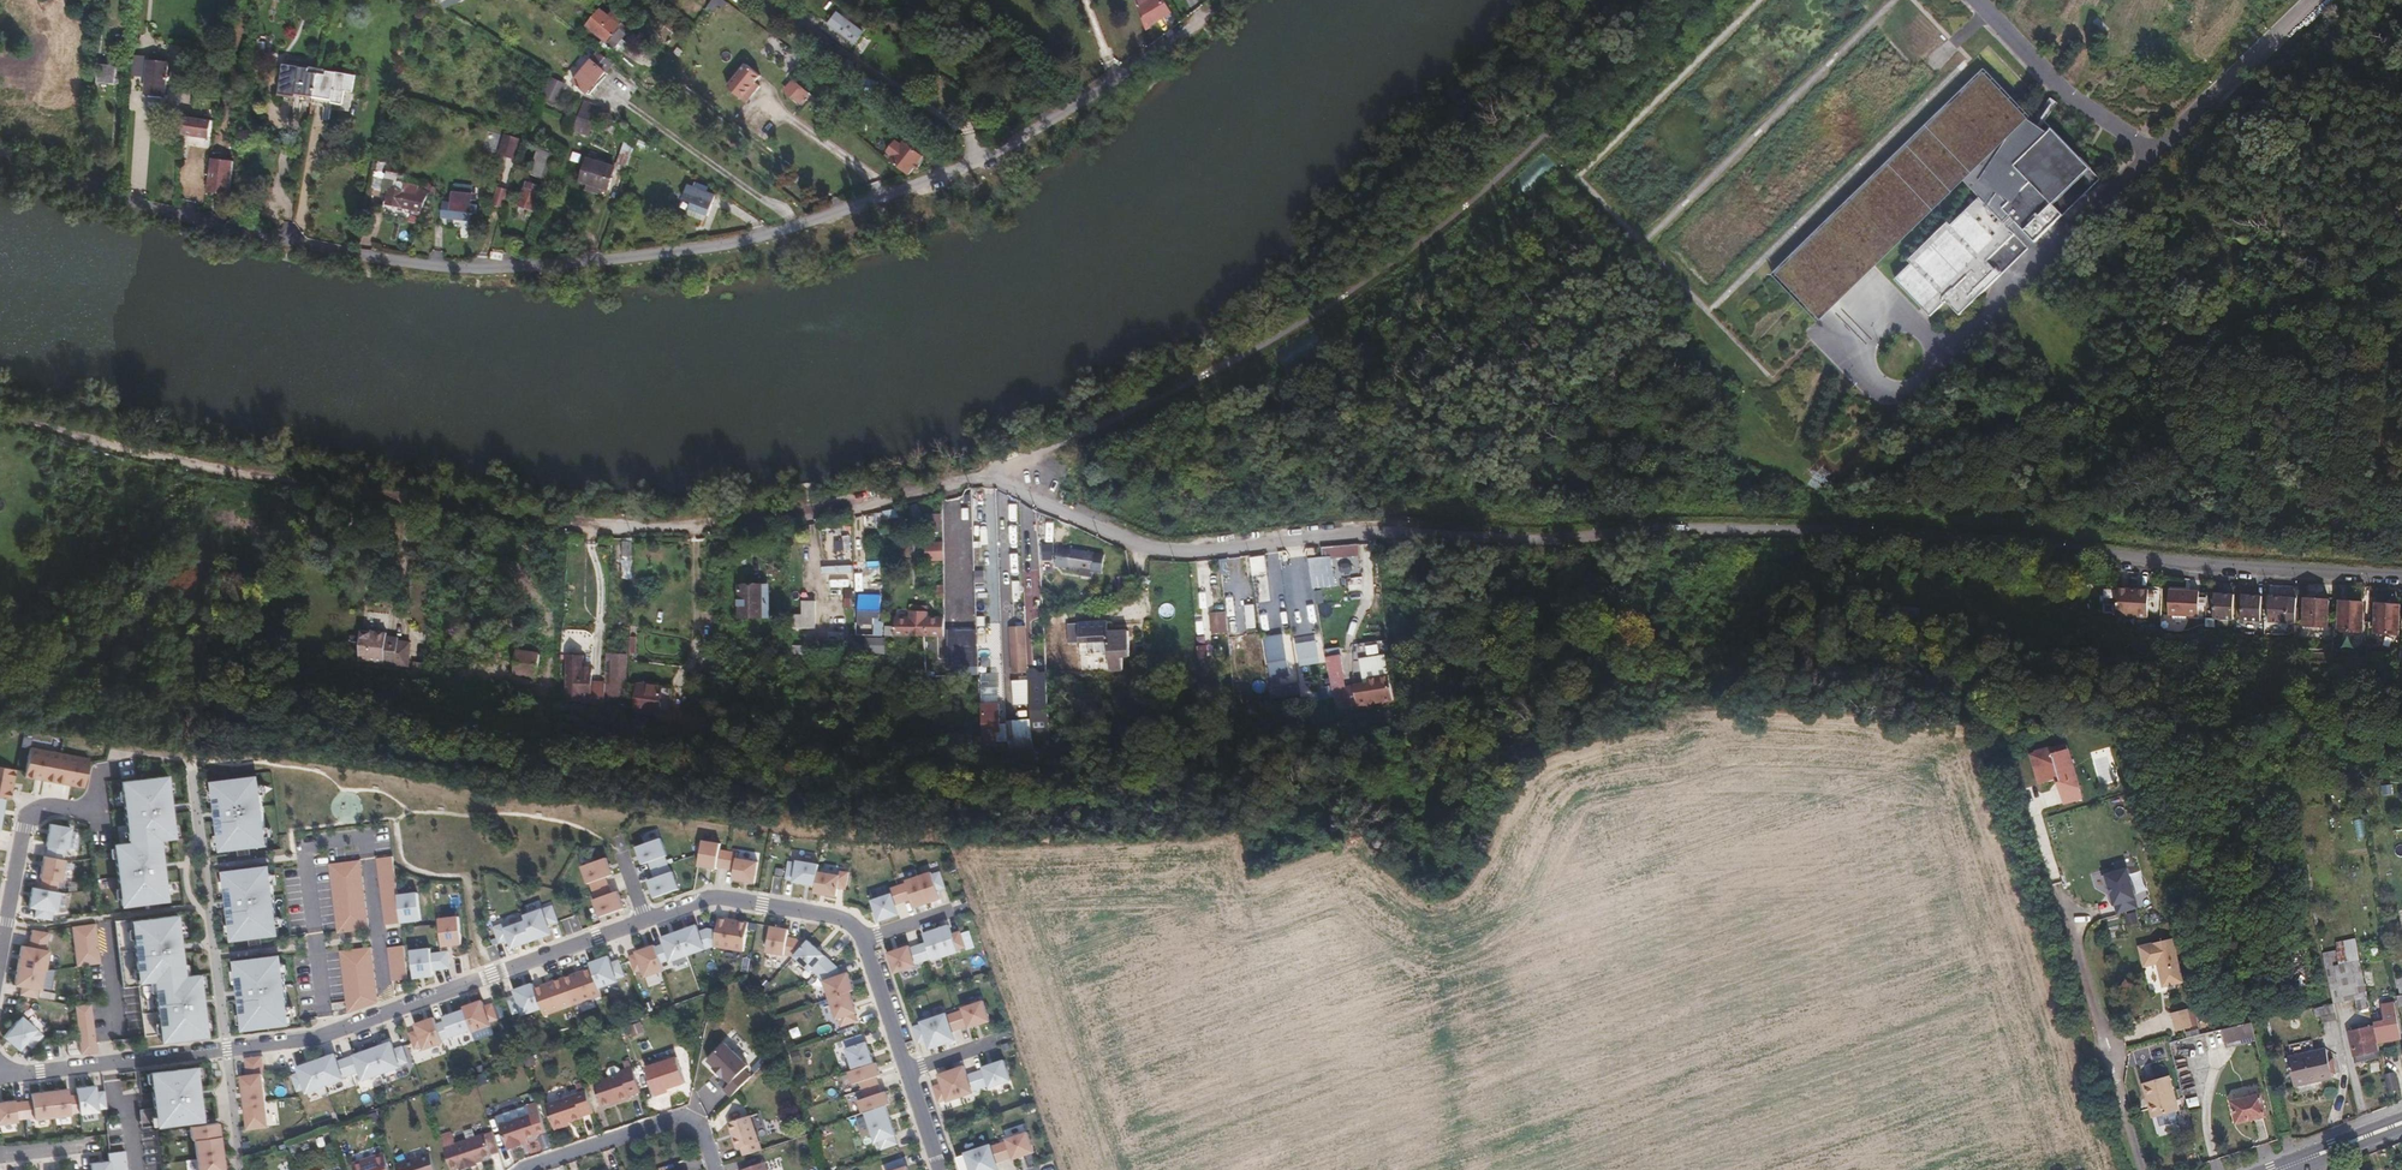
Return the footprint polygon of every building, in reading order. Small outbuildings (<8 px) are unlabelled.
[(1162,0),(1145,0),(1137,5),(1147,23),(1168,11),(1162,0)] [(615,21),(596,6),(583,22),(602,38),(615,21)] [(861,36),(835,15),(827,26),(853,46),(861,36)] [(620,26),(615,21),(602,38),(608,42),(620,26)] [(165,88),(167,57),(149,55),(148,66),(162,67),(161,82),(147,81),(147,87),(165,88)] [(113,72),(114,61),(99,59),(98,77),(116,78),(117,73),(113,72)] [(581,92),(598,70),(584,59),(578,67),(573,63),(569,68),(574,72),(567,81),(581,92)] [(739,93),(758,71),(746,61),(727,83),(739,93)] [(161,82),(162,67),(148,66),(147,81),(161,82)] [(309,104),(313,78),(277,71),(272,107),(289,110),(289,108),(290,102),(309,104)] [(1961,181),(1966,176),(1999,194),(2008,204),(2004,209),(2036,242),(2101,179),(2052,129),(2048,133),(2028,120),(2029,119),(1984,72),(1775,274),(1818,319),(1961,181)] [(790,92),(799,82),(792,76),(784,86),(790,92)] [(551,77),(542,97),(559,104),(568,84),(551,77)] [(347,101),(350,83),(313,78),(309,104),(328,108),(327,112),(337,113),(340,100),(347,101)] [(308,111),(309,104),(290,102),(289,108),(304,110),(308,111)] [(327,112),(328,108),(309,104),(308,111),(327,113),(327,112)] [(587,119),(575,115),(571,124),(583,129),(587,119)] [(208,133),(210,121),(189,119),(188,131),(208,133)] [(509,158),(514,139),(499,135),(494,154),(509,158)] [(909,173),(924,155),(906,140),(903,144),(897,139),(889,149),(895,154),(891,158),(909,173)] [(541,174),(548,153),(535,149),(528,170),(541,174)] [(230,165),(231,157),(209,154),(208,162),(230,165)] [(609,167),(584,158),(579,170),(605,178),(609,167)] [(229,180),(230,165),(208,162),(207,170),(215,171),(214,178),(213,186),(220,187),(221,178),(229,180)] [(214,178),(215,171),(207,170),(206,177),(214,178)] [(604,188),(607,179),(605,178),(579,170),(576,180),(584,182),(596,186),(604,188)] [(386,173),(377,171),(374,181),(382,184),(384,180),(386,173)] [(396,176),(386,173),(384,180),(388,182),(394,183),(396,176)] [(425,186),(414,184),(414,181),(404,178),(396,176),(394,183),(388,182),(384,199),(410,204),(409,209),(419,211),(425,186)] [(1999,194),(1966,176),(1961,181),(1980,197),(2029,248),(2036,242),(2004,209),(2008,204),(1999,194)] [(213,186),(214,178),(206,177),(205,185),(213,186)] [(228,188),(229,180),(221,178),(220,187),(228,188)] [(530,206),(538,183),(525,178),(516,202),(530,206)] [(594,192),(596,186),(584,182),(582,188),(594,192)] [(465,211),(467,195),(446,192),(446,198),(437,197),(436,207),(465,211)] [(703,213),(707,201),(691,196),(687,207),(703,213)] [(2029,248),(1980,197),(1895,280),(1931,316),(1946,301),(1960,315),(2029,248)] [(851,533),(829,534),(829,557),(851,556),(851,533)] [(1058,555),(1057,538),(1051,536),(1047,553),(1058,555)] [(1091,565),(1095,547),(1057,538),(1058,555),(1071,559),(1070,565),(1080,567),(1081,562),(1091,565)] [(928,542),(927,560),(945,562),(946,543),(928,542)] [(1356,553),(1355,542),(1334,543),(1334,553),(1356,553)] [(1334,553),(1334,543),(1320,544),(1320,554),(1334,554),(1334,553)] [(1313,553),(1313,545),(1305,545),(1305,553),(1313,553)] [(1038,581),(1037,551),(1022,552),(1023,582),(1038,581)] [(1253,584),(1259,584),(1258,575),(1266,574),(1264,556),(1250,557),(1253,584)] [(1335,585),(1330,556),(1307,560),(1312,589),(1335,585)] [(850,557),(832,558),(832,575),(851,575),(850,557)] [(1272,611),(1285,610),(1281,558),(1268,559),(1272,611)] [(2118,588),(2136,589),(2136,572),(2119,572),(2118,588)] [(1011,595),(1019,596),(1021,576),(1013,575),(1011,595)] [(763,617),(763,601),(758,601),(759,585),(747,585),(747,583),(737,583),(736,585),(734,585),(734,616),(763,617)] [(2142,618),(2143,590),(2111,589),(2110,617),(2142,618)] [(2191,616),(2192,592),(2179,592),(2161,591),(2161,615),(2191,616)] [(2225,621),(2227,595),(2206,594),(2205,620),(2225,621)] [(811,604),(811,595),(786,595),(785,604),(811,604)] [(882,596),(859,595),(857,624),(880,625),(882,596)] [(2253,622),(2254,597),(2234,596),(2233,621),(2253,622)] [(2281,624),(2282,598),(2262,597),(2260,623),(2281,624)] [(2297,599),(2296,626),(2322,628),(2323,601),(2297,599)] [(1162,606),(1166,627),(1180,624),(1176,604),(1162,606)] [(2355,637),(2356,607),(2333,606),(2332,636),(2355,637)] [(2391,638),(2392,608),(2369,608),(2368,637),(2391,638)] [(904,612),(904,630),(921,630),(920,612),(904,612)] [(1212,614),(1212,633),(1227,632),(1226,614),(1212,614)] [(1004,616),(1005,660),(1018,660),(1018,616),(1004,616)] [(970,656),(970,626),(946,627),(946,657),(970,656)] [(1103,653),(1101,634),(1089,634),(1089,629),(1082,630),(1084,654),(1103,653)] [(1262,635),(1271,698),(1290,696),(1289,685),(1295,684),(1288,631),(1262,635)] [(389,667),(392,643),(393,639),(381,638),(381,634),(365,632),(365,633),(357,632),(356,638),(355,639),(352,662),(389,667)] [(1258,652),(1258,636),(1237,636),(1237,653),(1258,652)] [(1298,664),(1325,661),(1321,636),(1294,639),(1298,664)] [(1163,651),(1160,639),(1152,641),(1155,653),(1163,651)] [(401,668),(405,644),(392,643),(389,667),(401,668)] [(1358,702),(1359,681),(1348,682),(1342,646),(1325,649),(1337,705),(1348,703),(1358,702)] [(614,688),(623,688),(624,647),(614,647),(614,688)] [(605,698),(606,675),(594,675),(594,660),(586,660),(586,649),(571,649),(571,694),(598,695),(598,708),(605,708),(605,698)] [(1388,670),(1385,652),(1361,655),(1363,669),(1388,670)] [(1394,696),(1389,673),(1364,676),(1364,681),(1359,681),(1358,702),(1373,703),(1373,699),(1394,696)] [(668,713),(671,690),(664,690),(662,689),(634,686),(631,713),(653,717),(653,722),(667,725),(677,727),(679,714),(668,713)] [(973,693),(973,727),(987,727),(987,720),(991,720),(991,693),(973,693)] [(625,708),(625,698),(605,698),(605,708),(625,708)] [(1014,726),(1014,707),(997,707),(998,726),(1014,726)] [(2080,796),(2066,743),(2054,746),(2056,754),(2053,755),(2050,747),(2034,751),(2037,762),(2033,763),(2037,781),(2055,777),(2055,780),(2063,778),(2064,784),(2057,786),(2061,801),(2080,796)] [(48,782),(58,783),(63,755),(33,749),(28,778),(38,780),(38,778),(49,780),(48,782)] [(63,755),(58,783),(67,785),(67,783),(78,785),(78,787),(87,789),(93,760),(63,755)] [(9,800),(11,791),(9,791),(11,780),(13,780),(15,770),(0,768),(0,799),(3,799),(9,800)] [(117,847),(124,908),(169,903),(162,842),(177,840),(170,779),(125,784),(132,845),(117,847)] [(236,783),(214,786),(222,854),(267,848),(259,787),(237,789),(236,783)] [(49,858),(66,862),(68,852),(70,852),(74,830),(53,826),(49,848),(51,848),(49,858)] [(651,864),(654,872),(670,867),(667,859),(669,858),(663,840),(638,849),(645,867),(651,864)] [(723,846),(705,843),(700,868),(719,871),(719,869),(727,870),(730,853),(722,852),(723,846)] [(739,855),(730,853),(727,870),(736,872),(735,881),(757,885),(760,864),(738,861),(739,855)] [(42,890),(60,894),(62,884),(64,884),(68,862),(66,862),(49,858),(47,858),(42,880),(44,880),(42,890)] [(399,897),(395,858),(379,860),(387,927),(403,925),(399,897)] [(592,885),(595,894),(611,888),(608,880),(614,877),(608,860),(584,868),(590,886),(592,885)] [(363,862),(331,866),(340,935),(371,931),(363,862)] [(795,884),(817,887),(819,874),(821,866),(798,863),(798,865),(790,863),(787,881),(796,882),(795,884)] [(675,874),(673,874),(670,867),(654,872),(657,880),(650,883),(657,900),(681,891),(675,874)] [(2115,915),(2141,908),(2130,867),(2104,874),(2115,915)] [(233,938),(279,932),(272,875),(250,878),(249,872),(225,875),(233,938)] [(938,872),(925,877),(934,904),(947,900),(944,891),(952,888),(947,872),(939,874),(938,872)] [(841,877),(819,874),(817,887),(816,895),(838,899),(839,890),(847,892),(850,874),(841,873),(841,877)] [(620,877),(610,880),(613,893),(624,890),(620,877)] [(913,883),(905,886),(910,902),(918,899),(921,908),(934,904),(925,877),(912,881),(913,883)] [(905,886),(897,888),(899,894),(878,900),(885,921),(905,915),(902,905),(910,902),(905,886)] [(614,895),(611,888),(595,894),(597,901),(596,902),(602,919),(626,910),(620,893),(614,895)] [(58,914),(62,894),(60,894),(42,890),(35,889),(31,909),(39,910),(37,919),(54,922),(56,913),(58,914)] [(419,895),(399,897),(403,925),(423,923),(419,895)] [(554,907),(526,918),(528,923),(535,943),(554,936),(551,927),(560,924),(554,907)] [(162,1037),(163,1044),(207,1039),(200,978),(185,979),(178,918),(134,923),(134,922),(118,924),(126,991),(141,989),(147,1039),(162,1037)] [(460,919),(441,921),(444,949),(464,946),(460,919)] [(750,925),(741,923),(740,925),(729,923),(730,921),(721,919),(719,932),(716,949),(746,954),(750,925)] [(535,943),(528,923),(507,930),(505,926),(495,929),(501,946),(511,942),(514,951),(535,943)] [(942,929),(951,957),(964,952),(963,950),(971,948),(966,931),(958,934),(955,925),(942,929)] [(99,926),(75,929),(79,969),(103,966),(99,926)] [(699,927),(681,933),(690,958),(716,949),(719,932),(709,930),(701,933),(699,927)] [(806,947),(798,941),(788,939),(790,932),(772,928),(767,954),(794,959),(806,947)] [(924,945),(929,962),(938,959),(938,961),(951,957),(942,929),(930,933),(932,942),(924,945)] [(23,947),(20,967),(46,972),(47,972),(51,953),(48,952),(51,935),(34,932),(31,949),(23,947)] [(657,948),(663,964),(672,961),(672,964),(690,958),(681,933),(664,939),(666,945),(657,948)] [(2181,981),(2171,936),(2165,938),(2175,982),(2181,981)] [(2175,982),(2165,938),(2144,942),(2149,963),(2155,962),(2160,985),(2175,982)] [(2283,971),(2274,974),(2277,987),(2311,979),(2302,941),(2277,947),(2283,971)] [(819,978),(832,963),(810,942),(806,947),(794,959),(811,973),(812,972),(819,978)] [(2149,963),(2144,942),(2137,944),(2141,965),(2149,963)] [(405,945),(388,947),(391,981),(408,980),(405,945)] [(922,966),(921,964),(929,962),(924,945),(916,948),(915,946),(894,953),(901,973),(922,966)] [(631,958),(637,975),(645,972),(647,979),(666,972),(663,964),(657,948),(657,947),(639,954),(639,956),(631,958)] [(373,949),(342,953),(346,990),(349,1016),(380,1005),(373,949)] [(412,953),(416,981),(436,978),(435,973),(444,972),(442,954),(433,955),(432,950),(412,953)] [(2367,1006),(2362,980),(2355,982),(2347,950),(2321,956),(2331,1001),(2353,996),(2356,1008),(2367,1006)] [(442,954),(444,972),(452,970),(450,953),(442,954)] [(593,970),(601,990),(620,984),(619,981),(627,978),(621,962),(613,965),(611,959),(592,965),(593,970)] [(291,1027),(283,965),(261,968),(260,961),(237,964),(245,1033),(291,1027)] [(832,963),(819,978),(825,983),(830,1000),(851,994),(855,992),(849,974),(841,977),(838,969),(832,963)] [(42,992),(46,972),(20,967),(16,987),(23,988),(21,997),(39,1000),(40,991),(42,992)] [(565,980),(575,1008),(603,998),(601,990),(593,970),(585,973),(585,975),(575,979),(574,977),(565,980)] [(575,1008),(565,980),(555,983),(556,985),(546,989),(545,987),(536,990),(544,1011),(546,1018),(575,1008)] [(536,990),(535,986),(516,992),(518,997),(509,1000),(515,1016),(523,1014),(525,1018),(544,1011),(536,990)] [(858,1015),(851,994),(830,1000),(837,1021),(839,1021),(842,1029),(858,1023),(856,1015),(858,1015)] [(2398,1034),(2390,999),(2377,1002),(2380,1018),(2370,1019),(2374,1039),(2398,1034)] [(484,1002),(465,1009),(466,1011),(473,1031),(474,1034),(493,1027),(491,1024),(500,1021),(494,1004),(486,1007),(484,1002)] [(960,1013),(965,1030),(973,1027),(974,1029),(995,1022),(988,1002),(967,1009),(968,1010),(960,1013)] [(2319,1008),(2323,1023),(2337,1020),(2334,1005),(2319,1008)] [(83,1057),(99,1055),(93,1007),(77,1009),(83,1057)] [(2186,1026),(2182,1009),(2168,1011),(2173,1029),(2186,1026)] [(438,1025),(442,1036),(444,1041),(473,1031),(466,1011),(445,1019),(446,1023),(438,1025)] [(939,1018),(948,1045),(961,1041),(958,1032),(965,1030),(960,1013),(952,1016),(951,1014),(939,1018)] [(23,1017),(5,1037),(19,1051),(26,1044),(33,1050),(45,1037),(23,1017)] [(935,1049),(948,1045),(939,1018),(926,1022),(927,1024),(918,1027),(924,1043),(932,1041),(935,1049)] [(2224,1041),(2254,1034),(2250,1018),(2219,1026),(2224,1041)] [(438,1025),(436,1019),(417,1025),(419,1031),(410,1034),(416,1050),(424,1048),(426,1051),(444,1044),(444,1041),(442,1036),(438,1025)] [(2374,1057),(2367,1025),(2344,1030),(2350,1054),(2360,1052),(2361,1059),(2374,1057)] [(847,1051),(854,1072),(874,1065),(867,1044),(865,1044),(863,1036),(846,1042),(849,1050),(847,1051)] [(394,1047),(375,1054),(384,1080),(403,1073),(403,1071),(411,1068),(405,1052),(397,1055),(394,1047)] [(2322,1047),(2284,1054),(2289,1084),(2328,1077),(2322,1047)] [(2361,1059),(2360,1052),(2350,1054),(2352,1061),(2361,1059)] [(366,1086),(384,1080),(375,1054),(348,1064),(353,1080),(362,1077),(366,1086)] [(265,1076),(263,1059),(245,1061),(248,1078),(242,1079),(246,1105),(266,1103),(263,1076),(265,1076)] [(353,1080),(348,1064),(340,1066),(338,1059),(318,1066),(327,1091),(346,1085),(345,1083),(353,1080)] [(678,1060),(646,1071),(656,1100),(668,1095),(667,1093),(687,1086),(678,1060)] [(979,1072),(985,1089),(993,1086),(994,1088),(1015,1081),(1008,1060),(987,1067),(988,1069),(979,1072)] [(854,1072),(851,1073),(855,1085),(862,1083),(865,1091),(880,1086),(877,1078),(881,1077),(877,1064),(874,1065),(854,1072)] [(299,1097),(307,1094),(309,1099),(327,1092),(327,1091),(318,1066),(299,1073),(301,1078),(293,1081),(299,1097)] [(956,1070),(964,1097),(977,1093),(976,1091),(985,1089),(979,1072),(971,1075),(968,1066),(956,1070)] [(641,1096),(632,1070),(620,1075),(621,1077),(607,1082),(594,1086),(602,1109),(611,1106),(611,1105),(619,1103),(620,1106),(631,1102),(630,1099),(641,1096)] [(620,1075),(620,1073),(614,1070),(609,1072),(605,1077),(607,1082),(621,1077),(620,1075)] [(956,1070),(943,1074),(946,1083),(937,1086),(943,1102),(951,1100),(952,1102),(964,1097),(956,1070)] [(156,1129),(201,1124),(195,1071),(150,1076),(156,1129)] [(2387,1091),(2397,1091),(2397,1075),(2387,1074),(2387,1091)] [(2175,1108),(2167,1075),(2140,1081),(2145,1102),(2149,1101),(2152,1114),(2175,1108)] [(880,1086),(865,1091),(867,1099),(859,1102),(863,1115),(866,1114),(886,1107),(891,1106),(886,1093),(882,1094),(880,1086)] [(80,1114),(81,1116),(99,1114),(99,1112),(108,1111),(106,1094),(97,1095),(96,1088),(78,1090),(78,1097),(80,1114)] [(50,1094),(53,1119),(72,1117),(72,1115),(80,1114),(78,1097),(70,1098),(69,1091),(50,1094)] [(2264,1113),(2259,1092),(2230,1098),(2234,1119),(2264,1113)] [(33,1102),(24,1103),(26,1120),(35,1119),(35,1121),(53,1119),(50,1094),(32,1096),(33,1102)] [(593,1117),(586,1095),(546,1109),(555,1135),(567,1131),(567,1128),(573,1126),(585,1122),(584,1120),(593,1117)] [(26,1120),(24,1103),(16,1104),(15,1102),(0,1104),(0,1126),(18,1124),(18,1121),(26,1120)] [(249,1132),(270,1130),(266,1103),(246,1105),(249,1132)] [(886,1107),(866,1114),(876,1144),(879,1143),(881,1152),(898,1146),(895,1138),(896,1137),(886,1107)] [(760,1149),(748,1114),(726,1121),(735,1147),(739,1146),(742,1154),(760,1149)] [(531,1118),(499,1129),(507,1152),(508,1152),(509,1154),(522,1150),(521,1147),(539,1140),(531,1118)] [(219,1126),(190,1129),(192,1143),(195,1143),(220,1140),(219,1126)] [(1011,1141),(1002,1144),(1008,1160),(1016,1157),(1017,1159),(1038,1152),(1032,1133),(1011,1139),(1011,1141)] [(491,1134),(442,1150),(449,1169),(470,1169),(475,1168),(474,1164),(491,1158),(491,1157),(498,1155),(491,1134)] [(223,1158),(220,1140),(195,1143),(197,1161),(223,1158)] [(1002,1144),(995,1146),(994,1144),(981,1148),(988,1169),(1002,1169),(1000,1163),(1008,1160),(1002,1144)] [(981,1148),(968,1152),(969,1154),(960,1157),(964,1169),(988,1169),(981,1148)] [(110,1169),(128,1169),(126,1154),(109,1156),(110,1164),(110,1169)] [(427,1156),(392,1168),(393,1169),(431,1169),(427,1156)] [(381,1157),(350,1167),(351,1169),(385,1169),(381,1157)] [(223,1158),(197,1161),(198,1169),(224,1169),(223,1158)] [(887,1165),(889,1169),(909,1169),(908,1167),(907,1168),(904,1159),(887,1165)] [(760,1161),(739,1169),(763,1169),(760,1161)]
